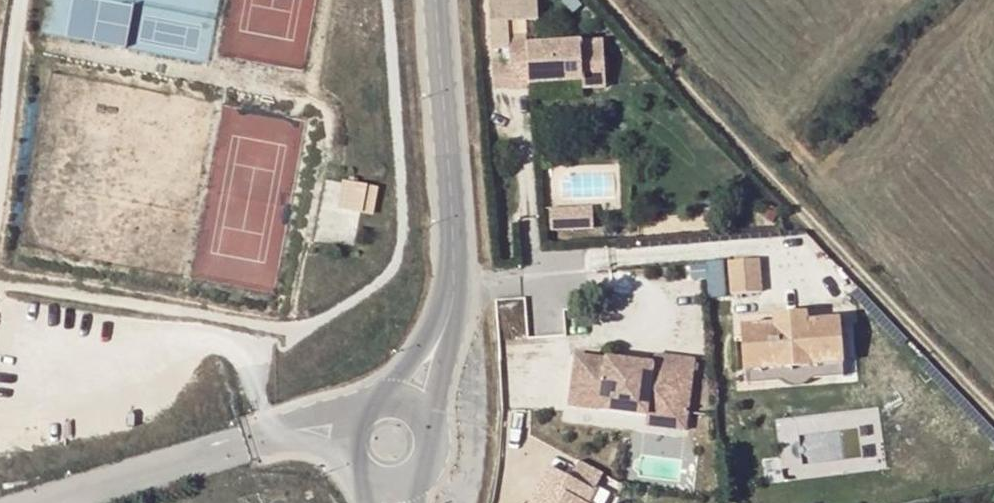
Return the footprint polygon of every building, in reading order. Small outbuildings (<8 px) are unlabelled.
[(513,92),(529,91),(529,85),(583,81),(583,90),(605,89),(602,41),(527,45),(527,39),(510,40),(508,21),(539,19),(538,0),(490,0),(493,52),(510,51),(511,66),(513,90),(513,92)] [(513,90),(511,66),(494,66),(496,91),(513,90)] [(376,212),(381,184),(346,178),(341,206),(376,212)] [(594,228),(593,205),(554,207),(555,231),(594,228)] [(732,293),(729,259),(710,260),(713,295),(732,293)] [(761,269),(732,271),(733,294),(763,292),(761,269)] [(743,337),(746,371),(843,364),(843,356),(840,320),(808,322),(808,314),(775,316),(775,324),(743,326),(743,337)] [(647,416),(649,406),(689,411),(695,359),(653,355),(653,364),(576,355),(570,407),(647,416)] [(843,364),(746,371),(746,383),(844,377),(843,364)] [(689,411),(649,406),(647,416),(646,426),(687,431),(689,411)] [(579,462),(570,480),(549,470),(541,486),(552,491),(548,497),(543,495),(541,500),(535,497),(532,502),(588,502),(602,475),(579,462)]
